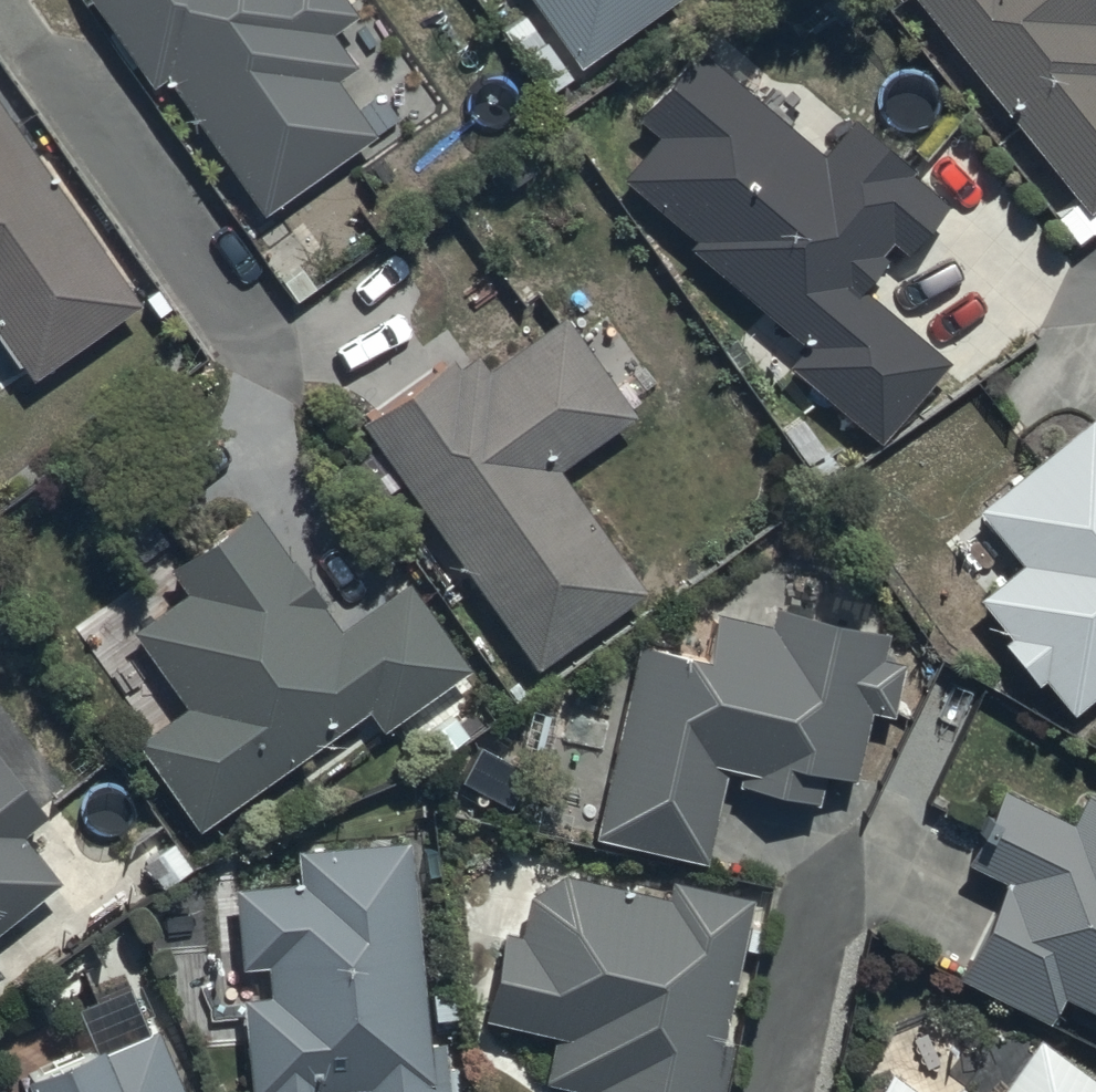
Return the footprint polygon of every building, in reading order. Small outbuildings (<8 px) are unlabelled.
[(147,71),(160,62),(261,206),(376,125),(333,65),(351,52),(328,20),(352,3),(350,0),(97,0),(147,71)] [(570,58),(658,0),(532,0),(570,58)] [(1080,193),(1095,179),(1095,14),(1093,10),(1095,7),(1095,0),(919,0),(1080,193)] [(815,141),(690,40),(634,106),(652,122),(618,162),(690,224),(684,235),(803,334),(783,358),(875,432),(944,346),(857,275),(884,242),(878,237),(887,226),(901,237),(939,189),(903,160),(909,153),(846,102),(815,141)] [(0,103),(0,323),(25,359),(128,288),(0,103)] [(445,339),(353,404),(531,659),(642,582),(553,455),(631,400),(561,300),(482,356),(470,339),(453,351),(445,339)] [(1088,401),(970,495),(985,512),(942,549),(1005,622),(992,633),(1029,675),(1039,665),(1071,702),(1095,680),(1095,411),(1088,401)] [(182,690),(129,728),(193,818),(361,698),(375,718),(466,654),(406,569),(336,619),(247,494),(164,552),(183,578),(129,616),(182,690)] [(699,643),(635,629),(593,824),(701,846),(717,768),(817,789),(823,758),(849,764),(863,699),(885,704),(897,648),(877,644),(882,620),(765,595),(762,612),(708,600),(699,643)] [(53,872),(19,824),(44,806),(0,745),(0,910),(53,872)] [(1095,1002),(1095,785),(1079,778),(1066,807),(993,773),(959,847),(999,866),(950,971),(1044,1015),(1058,985),(1095,1002)] [(293,838),(295,870),(232,876),(239,955),(260,953),(262,981),(237,983),(245,1081),(338,1073),(339,1091),(446,1091),(441,1026),(424,1027),(408,828),(293,838)] [(742,883),(668,866),(663,887),(557,862),(523,887),(516,922),(498,919),(480,1013),(547,1025),(539,1072),(587,1081),(585,1091),(715,1091),(727,1027),(717,1025),(742,883)] [(151,1017),(97,1041),(86,1017),(13,1049),(27,1080),(9,1088),(1,1070),(0,1070),(0,1091),(185,1091),(151,1017)] [(1033,1020),(990,1077),(964,1058),(963,1054),(961,1051),(959,1048),(956,1044),(953,1042),(951,1039),(947,1037),(944,1035),(941,1033),(937,1032),(933,1031),(930,1030),(926,1030),(922,1030),(918,1030),(914,1031),(910,1032),(907,1033),(903,1034),(900,1036),(897,1039),(894,1041),(891,1044),(888,1047),(886,1050),(884,1053),(883,1057),(881,1060),(880,1064),(879,1068),(879,1071),(868,1091),(1095,1091),(1095,1068),(1033,1020)]
